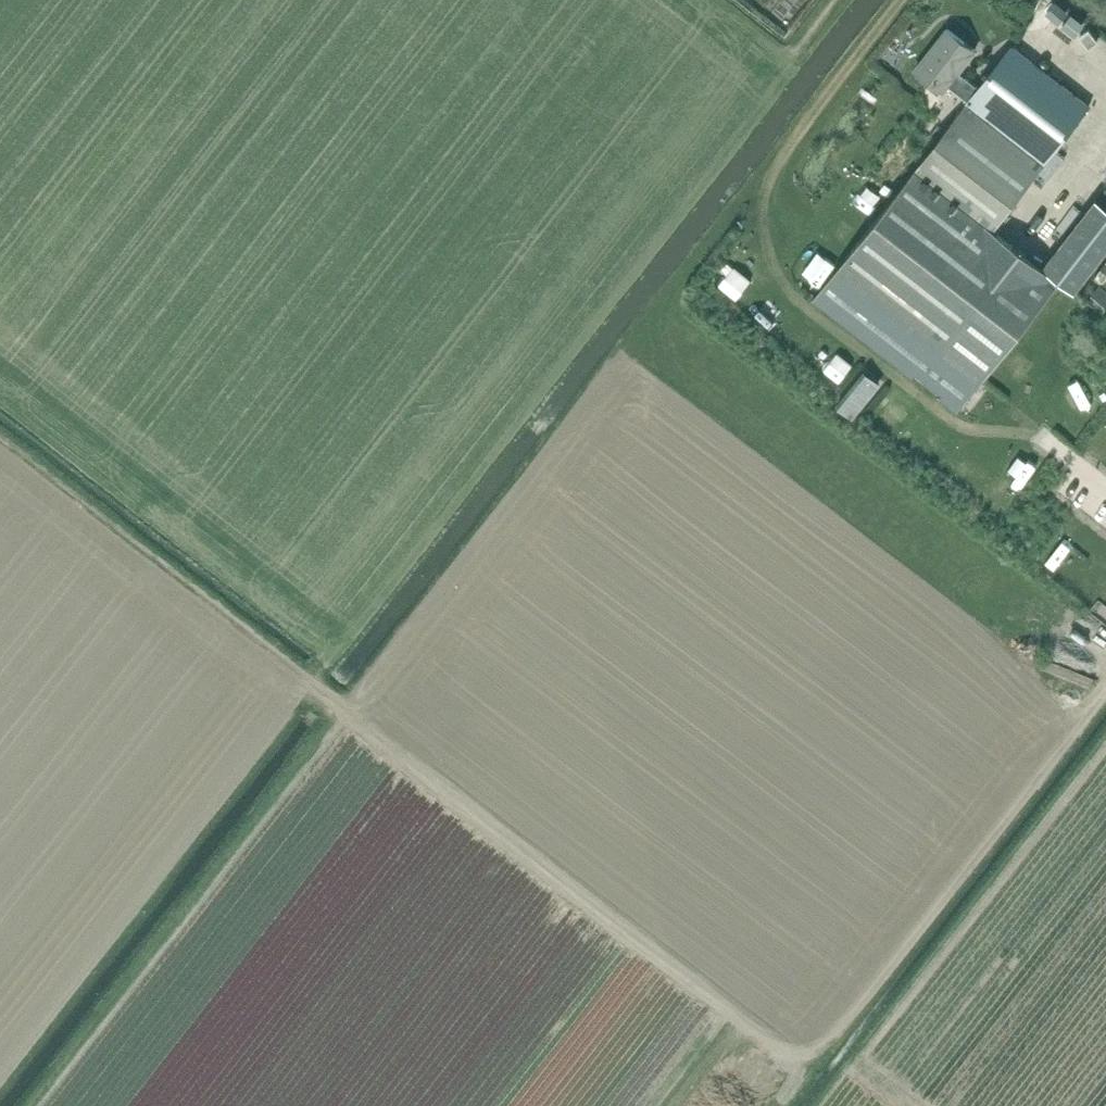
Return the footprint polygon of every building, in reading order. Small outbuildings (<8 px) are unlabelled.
[(1105,39),(1105,34),(1075,16),(1068,28),(1101,48),(1105,39)] [(970,100),(980,88),(960,72),(977,50),(949,28),(917,70),(944,91),(949,85),(970,100)] [(1014,44),(980,88),(970,100),(813,301),(957,413),(1025,326),(1060,281),(1061,279),(1057,276),(1057,277),(1045,268),(996,230),(1093,105),(1014,44)] [(1060,281),(1076,293),(1105,254),(1105,206),(1098,200),(1045,268),(1057,277),(1057,276),(1061,279),(1060,281)]
